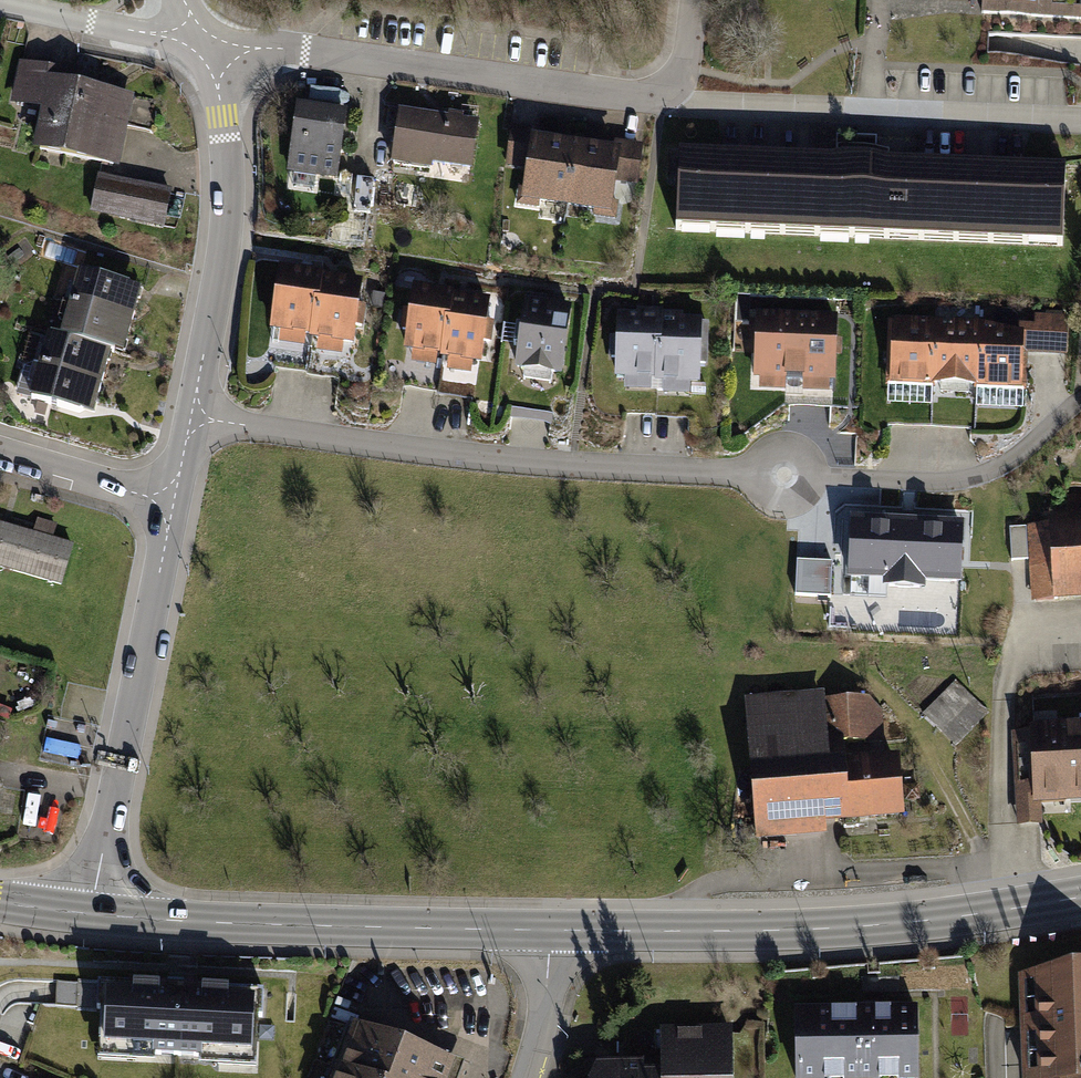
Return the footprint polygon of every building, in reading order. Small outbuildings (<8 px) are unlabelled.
[(985,15),(1080,21),(1080,0),(985,0),(985,15)] [(55,68),(23,62),(15,104),(47,110),(39,151),(127,168),(141,95),(53,78),(55,68)] [(353,112),(303,105),(294,171),(345,177),(353,112)] [(485,119),(405,110),(399,164),(479,173),(485,119)] [(510,172),(532,174),(530,205),(622,213),(628,147),(544,140),(544,132),(514,129),(510,172)] [(1076,161),(688,150),(686,229),(1074,241),(1076,161)] [(177,191),(103,177),(96,216),(170,230),(177,191)] [(333,274),(286,267),(277,330),(361,341),(369,284),(332,279),(333,274)] [(146,288),(83,272),(67,333),(52,329),(35,395),(100,412),(116,352),(129,355),(146,288)] [(460,293),(420,288),(412,353),(488,363),(496,303),(459,298),(460,293)] [(578,308),(530,302),(522,369),(570,375),(578,308)] [(711,316),(624,312),(621,383),(708,387),(711,316)] [(842,317),(762,314),(760,388),(840,390),(842,317)] [(1034,328),(899,322),(896,386),(1030,392),(1032,356),(1067,358),(1069,318),(1035,316),(1034,328)] [(961,526),(853,521),(851,576),(888,578),(887,586),(921,588),(922,579),(958,581),(961,526)] [(1011,526),(1014,562),(1031,561),(1034,603),(1080,600),(1080,521),(1011,526)] [(0,524),(0,566),(66,584),(77,545),(0,524)] [(837,822),(913,817),(907,752),(889,752),(887,713),(868,693),(795,698),(793,679),(748,682),(759,841),(837,837),(837,822)] [(925,716),(958,748),(991,714),(959,682),(925,716)] [(1021,830),(1045,829),(1044,805),(1080,803),(1080,723),(1017,725),(1021,830)] [(1022,977),(1026,1077),(1080,1077),(1080,967),(1022,977)] [(102,984),(98,1057),(252,1065),(255,992),(102,984)] [(788,1008),(789,1077),(913,1077),(912,1007),(788,1008)] [(356,1017),(334,1077),(464,1077),(471,1059),(356,1017)] [(596,1060),(588,1077),(735,1077),(734,1023),(658,1025),(659,1067),(645,1067),(644,1059),(596,1060)]
